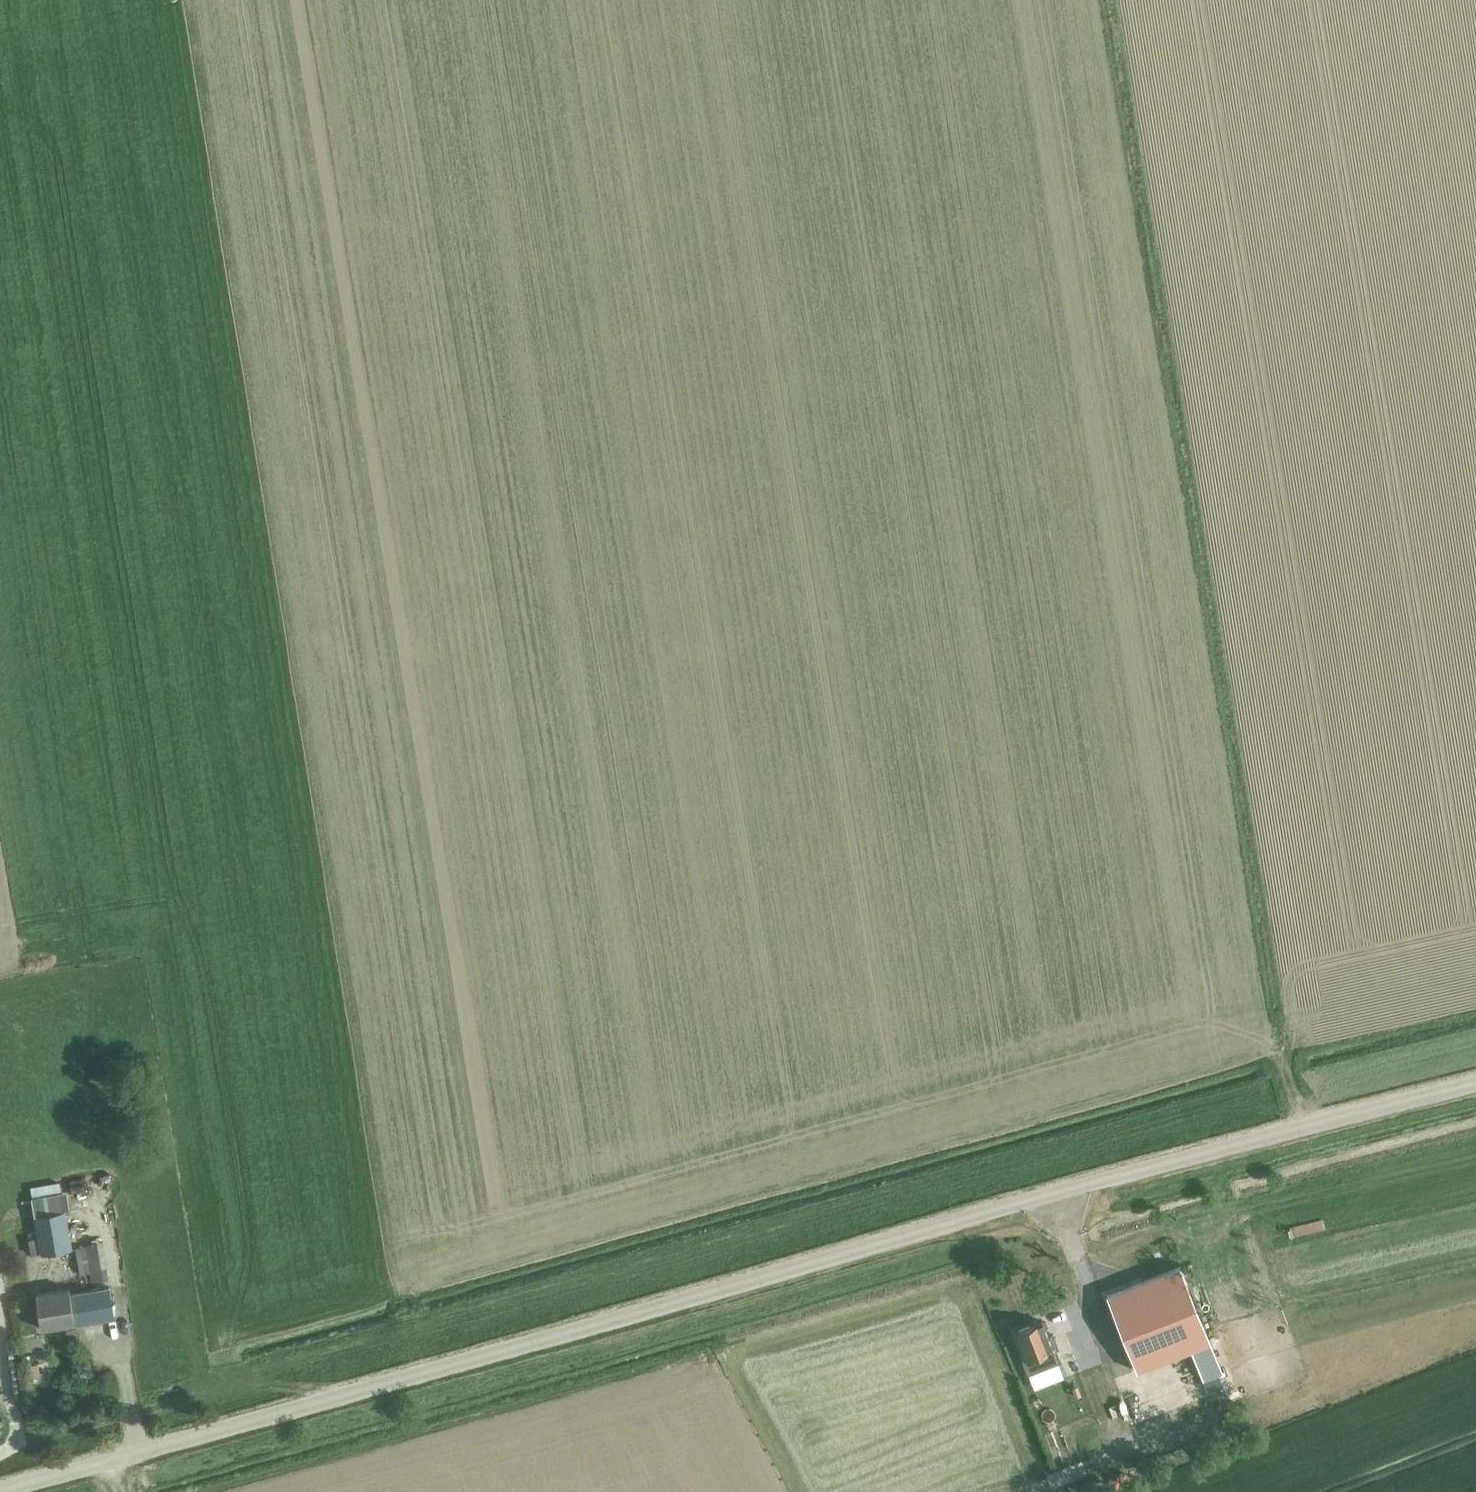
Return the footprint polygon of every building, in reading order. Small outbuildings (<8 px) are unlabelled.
[(33,1197),(30,1197),(37,1233),(40,1254),(69,1249),(59,1192),(58,1181),(31,1186),(33,1197)] [(37,1233),(28,1235),(31,1255),(40,1254),(37,1233)] [(86,1247),(75,1249),(80,1276),(91,1274),(86,1247)] [(1181,1268),(1108,1296),(1137,1371),(1210,1343),(1181,1268)] [(67,1286),(35,1292),(36,1298),(41,1329),(112,1316),(107,1285),(68,1292),(67,1286)] [(1044,1320),(1015,1331),(1026,1357),(1022,1359),(1028,1375),(1061,1362),(1055,1349),(1060,1347),(1054,1333),(1050,1335),(1044,1320)]
